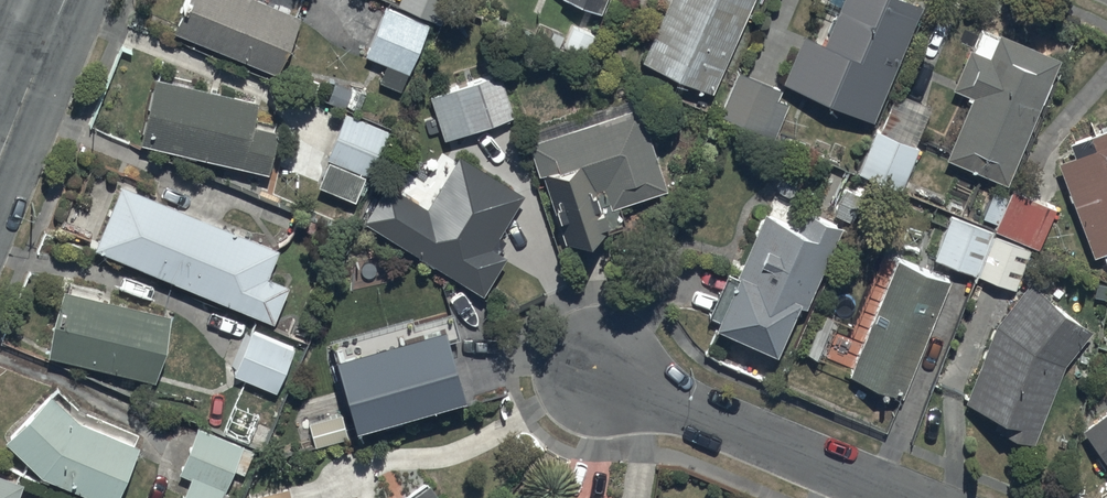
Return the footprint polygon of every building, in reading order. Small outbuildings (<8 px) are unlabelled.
[(176,35),(278,77),(302,19),(255,0),(190,0),(176,35)] [(399,7),(441,24),(451,0),(402,0),(399,7)] [(602,17),(609,0),(563,0),(563,1),(602,17)] [(714,96),(757,0),(673,0),(644,65),(714,96)] [(875,125),(924,10),(900,0),(846,0),(825,47),(805,39),(784,86),(875,125)] [(381,85),(402,94),(430,28),(387,10),(367,58),(388,67),(381,85)] [(597,37),(574,27),(565,49),(587,59),(597,37)] [(974,101),(948,162),(1009,188),(1062,64),(1002,38),(992,61),(972,53),(954,92),(974,101)] [(783,93),(741,75),(723,118),(776,140),(790,107),(779,103),(783,93)] [(431,99),(446,143),(516,120),(501,76),(431,99)] [(157,81),(142,147),(270,176),(280,134),(256,128),(261,105),(157,81)] [(612,212),(668,194),(641,111),(531,147),(541,179),(544,179),(567,246),(609,232),(597,194),(606,191),(612,212)] [(347,116),(329,161),(372,179),(391,133),(347,116)] [(878,134),(860,175),(902,194),(920,152),(878,134)] [(1096,261),(1106,257),(1106,134),(1071,147),(1076,160),(1059,166),(1096,261)] [(366,226),(485,299),(509,261),(493,251),(526,199),(461,159),(429,212),(389,188),(366,226)] [(97,253),(276,327),(291,289),(270,280),(281,253),(124,188),(97,253)] [(1014,194),(997,233),(1040,252),(1057,213),(1014,194)] [(716,334),(779,361),(802,310),(808,313),(844,231),(807,215),(800,232),(768,218),(716,334)] [(936,262),(977,278),(993,235),(952,219),(936,262)] [(995,239),(980,279),(1017,293),(1032,253),(995,239)] [(851,379),(904,401),(952,285),(900,263),(851,379)] [(996,432),(1036,448),(1066,369),(1093,336),(1032,285),(998,329),(968,405),(1002,418),(996,432)] [(66,294),(51,360),(157,385),(173,319),(66,294)] [(253,335),(236,378),(278,395),(295,352),(253,335)] [(340,366),(360,437),(468,406),(448,335),(340,366)] [(87,497),(121,497),(141,450),(80,425),(53,400),(8,445),(43,480),(87,497)] [(310,427),(317,449),(349,440),(343,418),(310,427)] [(1084,434),(1106,466),(1106,418),(1084,434)] [(200,431),(181,477),(226,495),(245,449),(200,431)] [(378,497),(447,497),(424,466),(378,497)] [(25,487),(0,478),(0,497),(21,497),(25,487)] [(288,488),(251,497),(291,497),(288,488)]
